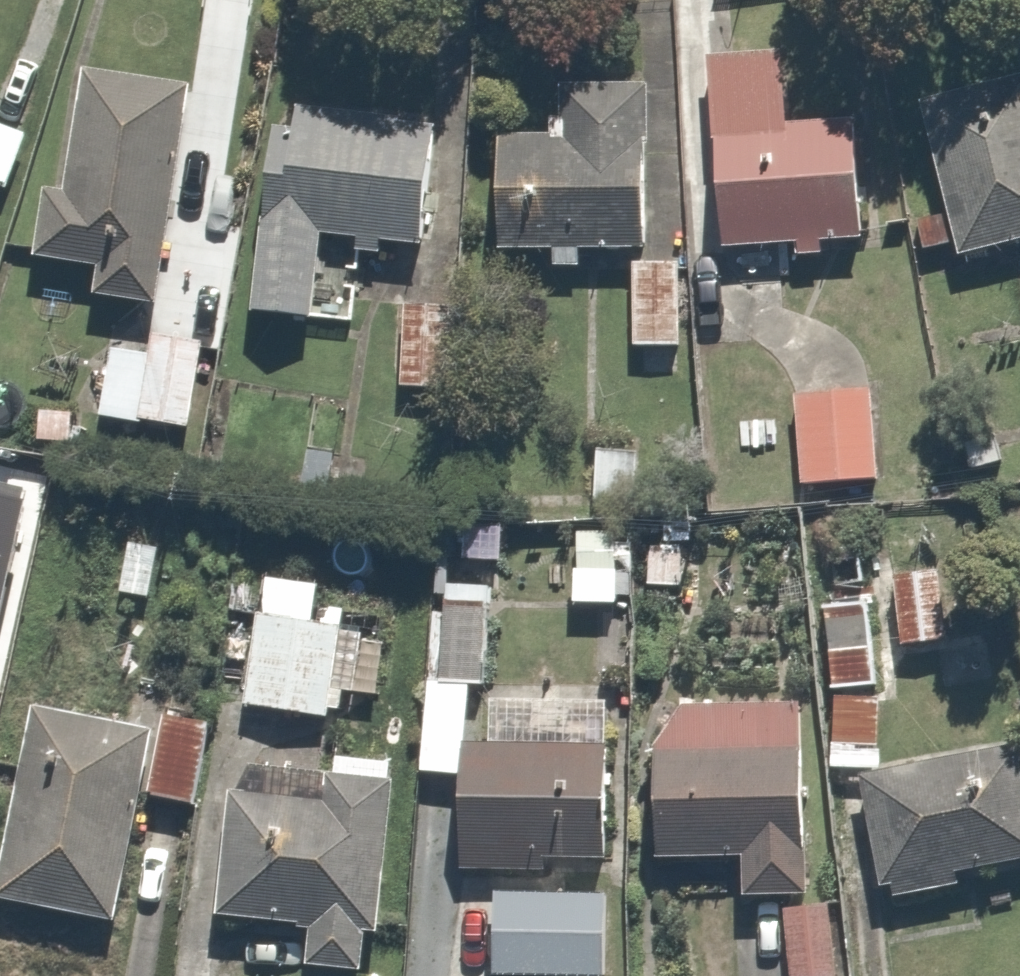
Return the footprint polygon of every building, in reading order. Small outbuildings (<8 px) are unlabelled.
[(778,52),(703,58),(719,254),(859,243),(849,118),(783,123),(778,52)] [(37,185),(24,261),(89,272),(86,293),(158,305),(196,85),(76,64),(55,188),(37,185)] [(492,135),(495,252),(651,248),(646,73),(546,76),(548,133),(492,135)] [(912,109),(956,265),(1019,247),(1019,79),(912,109)] [(266,128),(247,322),(311,328),(321,225),(424,235),(435,117),(289,102),(286,130),(266,128)] [(679,260),(625,260),(626,350),(680,350),(679,260)] [(144,363),(98,359),(94,420),(191,427),(197,345),(146,341),(144,363)] [(882,387),(793,390),(797,484),(885,481),(882,387)] [(358,399),(313,397),(309,474),(354,476),(358,399)] [(640,441),(583,439),(578,579),(635,581),(640,441)] [(352,581),(263,567),(240,712),(329,725),(352,581)] [(941,567),(892,571),(899,653),(949,648),(941,567)] [(494,583),(439,579),(430,689),(485,693),(494,583)] [(875,594),(816,598),(829,772),(889,767),(875,594)] [(742,893),(806,892),(804,694),(654,696),(656,864),(742,863),(742,893)] [(461,747),(458,869),(609,873),(614,702),(494,699),(493,748),(461,747)] [(143,731),(16,714),(0,832),(0,905),(117,922),(143,731)] [(223,726),(159,715),(145,795),(209,806),(223,726)] [(876,895),(1019,862),(1019,756),(1017,740),(849,778),(876,895)] [(304,927),(298,971),(339,975),(357,975),(384,773),(320,764),(315,799),(229,787),(210,928),(242,932),(244,918),(304,927)] [(494,896),(494,975),(598,975),(598,897),(494,896)] [(783,897),(784,975),(830,975),(829,896),(783,897)]
